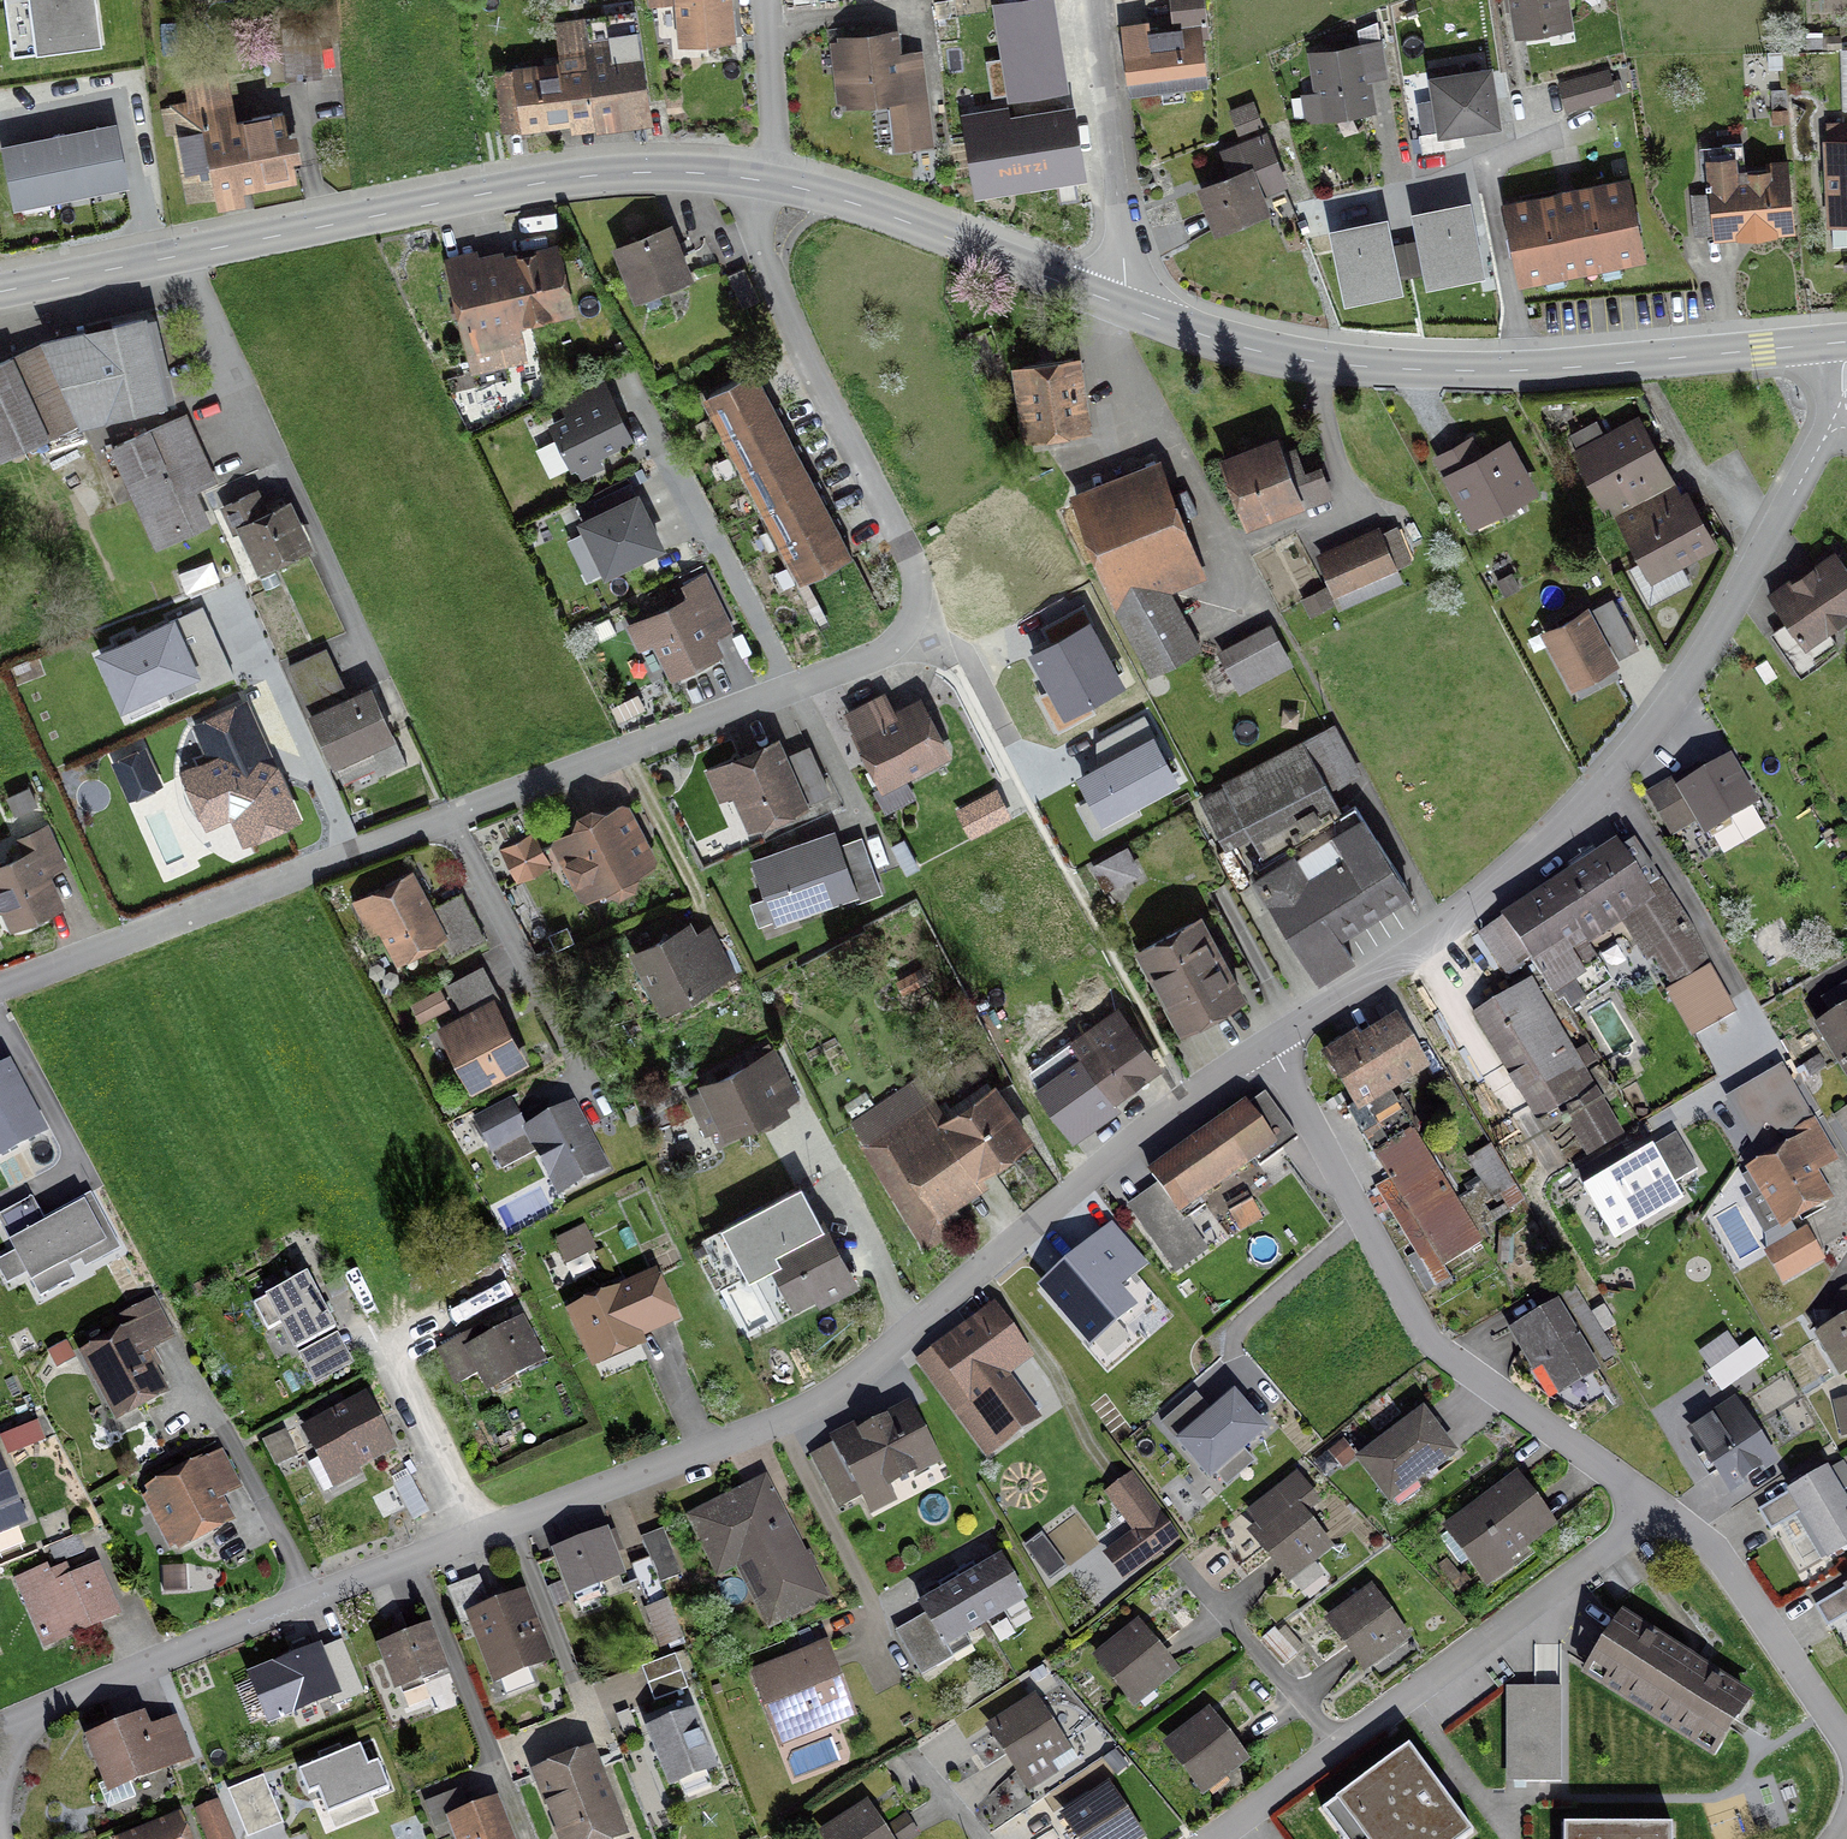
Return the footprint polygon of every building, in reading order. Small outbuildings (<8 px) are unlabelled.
[(12,46),(94,35),(89,0),(6,0),(12,46)] [(727,38),(724,0),(677,0),(681,42),(727,38)] [(1063,80),(1055,32),(1050,0),(1012,0),(999,2),(1013,89),(1063,80)] [(1126,92),(1204,82),(1198,38),(1206,37),(1202,0),(1171,0),(1174,28),(1189,27),(1191,37),(1148,43),(1146,26),(1119,30),(1126,92)] [(1515,34),(1567,26),(1562,0),(1510,0),(1515,34)] [(554,27),(561,74),(514,80),(513,72),(494,74),(502,133),(521,130),(520,124),(578,116),(590,114),(622,109),(645,106),(634,34),(633,34),(631,16),(554,27)] [(848,104),(898,98),(891,36),(841,41),(848,104)] [(1804,50),(1819,50),(1819,39),(1804,40),(1804,50)] [(1320,117),(1368,110),(1359,49),(1311,56),(1320,117)] [(1846,111),(1846,51),(1837,51),(1839,112),(1846,111)] [(1431,73),(1440,132),(1493,124),(1485,74),(1452,79),(1451,70),(1431,73)] [(1602,75),(1561,86),(1567,107),(1607,96),(1602,75)] [(176,133),(187,192),(290,173),(279,114),(226,124),(218,78),(183,84),(188,106),(161,111),(165,135),(176,133)] [(1772,125),(1784,124),(1782,95),(1770,96),(1772,125)] [(1236,134),(1258,125),(1251,105),(1228,114),(1236,134)] [(1073,136),(1068,107),(988,120),(986,112),(958,117),(968,180),(1077,163),(1073,136)] [(121,180),(110,124),(83,129),(48,137),(11,144),(2,145),(13,201),(121,180)] [(1825,125),(1830,247),(1846,247),(1846,124),(1825,125)] [(1234,177),(1199,190),(1215,231),(1262,212),(1256,195),(1280,185),(1261,138),(1224,153),(1234,177)] [(1691,200),(1695,236),(1712,234),(1712,236),(1791,229),(1786,175),(1733,180),(1732,171),(1707,173),(1708,185),(1704,185),(1704,189),(1708,189),(1709,198),(1691,200)] [(1638,256),(1623,185),(1505,209),(1520,280),(1638,256)] [(1419,216),(1431,273),(1478,264),(1466,206),(1419,216)] [(1382,224),(1336,234),(1348,290),(1394,280),(1382,224)] [(634,297),(685,277),(666,231),(615,252),(634,297)] [(566,308),(554,254),(448,279),(464,350),(518,337),(514,320),(566,308)] [(757,302),(742,269),(725,277),(740,309),(757,302)] [(77,424),(160,404),(140,321),(44,343),(0,363),(0,459),(77,424)] [(1081,424),(1072,366),(1018,375),(1028,439),(1079,431),(1078,424),(1081,424)] [(746,470),(765,506),(785,543),(804,581),(849,558),(835,530),(829,520),(814,491),(810,483),(796,457),(791,446),(776,419),(771,409),(755,379),(751,371),(706,395),(726,433),(746,470)] [(612,397),(563,423),(588,470),(637,443),(612,397)] [(188,494),(209,484),(179,418),(112,448),(156,547),(203,526),(188,494)] [(1622,491),(1658,471),(1646,448),(1634,425),(1578,455),(1603,501),(1609,498),(1617,514),(1651,576),(1707,546),(1695,523),(1682,499),(1639,523),(1630,507),(1622,491)] [(1325,496),(1316,471),(1299,477),(1294,465),(1286,468),(1276,444),(1222,465),(1242,516),(1296,495),(1300,506),(1325,496)] [(1529,491),(1505,446),(1464,468),(1455,451),(1436,461),(1471,523),(1529,491)] [(1164,487),(1081,519),(1116,609),(1150,673),(1193,650),(1161,592),(1199,577),(1164,487)] [(259,566),(302,546),(284,508),(253,523),(241,498),(223,507),(235,532),(242,529),(259,566)] [(640,499),(583,523),(604,572),(660,548),(640,499)] [(1406,563),(1393,530),(1320,562),(1333,591),(1335,590),(1342,605),(1358,598),(1353,586),(1406,563)] [(1836,559),(1772,604),(1787,625),(1771,636),(1797,673),(1834,647),(1820,627),(1846,609),(1846,575),(1836,559)] [(715,654),(688,600),(644,621),(671,675),(715,654)] [(1600,627),(1618,618),(1609,602),(1592,611),(1600,627)] [(203,612),(103,656),(131,720),(232,676),(216,640),(203,612)] [(1570,685),(1610,664),(1583,613),(1543,635),(1570,685)] [(1089,626),(1034,657),(1068,716),(1123,685),(1089,626)] [(1287,665),(1269,631),(1220,657),(1238,692),(1287,665)] [(400,766),(402,765),(368,692),(351,700),(341,704),(328,677),(335,674),(329,663),(323,650),(287,667),(298,691),(338,779),(374,763),(379,774),(400,765),(400,766)] [(882,785),(941,754),(916,706),(892,719),(881,697),(846,716),(882,785)] [(246,703),(194,727),(211,764),(183,776),(206,826),(235,814),(248,842),(299,819),(246,703)] [(1832,736),(1843,729),(1833,710),(1822,716),(1832,736)] [(1319,777),(1343,764),(1326,730),(1220,786),(1222,789),(1201,800),(1219,835),(1241,824),(1262,864),(1250,871),(1318,980),(1350,960),(1334,933),(1404,889),(1352,807),(1340,815),(1319,777)] [(1176,778),(1152,734),(1080,773),(1104,817),(1176,778)] [(751,826),(825,793),(810,758),(782,771),(771,746),(707,775),(718,798),(735,790),(751,826)] [(1749,806),(1726,767),(1700,782),(1694,772),(1650,798),(1670,832),(1695,817),(1704,832),(1749,806)] [(13,816),(33,806),(26,789),(5,799),(13,816)] [(643,869),(646,860),(619,809),(616,809),(599,817),(590,814),(579,820),(576,829),(581,839),(565,848),(562,857),(579,889),(588,892),(603,884),(606,888),(615,891),(627,885),(630,876),(643,869)] [(59,861),(44,829),(18,840),(26,856),(0,868),(0,908),(3,908),(10,924),(55,904),(40,870),(59,861)] [(500,852),(508,868),(539,852),(530,836),(500,852)] [(774,919),(849,892),(830,839),(755,866),(774,919)] [(1671,983),(1703,962),(1665,898),(1630,845),(1507,926),(1503,919),(1479,935),(1504,974),(1527,959),(1548,992),(1549,992),(1556,1002),(1561,999),(1568,1008),(1581,999),(1575,990),(1602,972),(1579,937),(1616,912),(1646,959),(1652,955),(1671,983)] [(1107,885),(1139,869),(1128,849),(1097,865),(1107,885)] [(470,932),(444,946),(408,877),(370,897),(382,919),(379,927),(396,959),(438,936),(449,958),(482,941),(478,934),(470,932)] [(1184,1026),(1237,997),(1196,921),(1143,950),(1152,966),(1152,976),(1167,1004),(1175,1009),(1184,1026)] [(712,980),(691,939),(685,930),(670,937),(661,935),(658,944),(634,956),(661,1007),(712,980)] [(447,986),(464,1018),(446,1027),(458,1050),(456,1058),(471,1087),(519,1062),(490,1006),(497,1002),(479,969),(447,986)] [(1692,1036),(1732,1013),(1707,970),(1668,992),(1692,1036)] [(1565,1059),(1522,988),(1474,1016),(1538,1122),(1564,1106),(1590,1150),(1612,1137),(1574,1073),(1592,1062),(1584,1048),(1565,1059)] [(431,1015),(445,1008),(436,992),(423,999),(431,1015)] [(1817,1029),(1846,1077),(1846,1011),(1817,1029)] [(1023,1074),(1063,1129),(1151,1066),(1113,1013),(1069,1044),(1068,1042),(1023,1074)] [(1322,1055),(1355,1107),(1383,1091),(1420,1067),(1394,1026),(1362,1046),(1355,1035),(1322,1055)] [(1803,1068),(1808,1077),(1823,1068),(1817,1059),(1803,1068)] [(772,1110),(779,1107),(757,1062),(703,1089),(725,1133),(756,1118),(759,1125),(775,1117),(772,1110)] [(5,1065),(0,1068),(0,1152),(40,1131),(5,1065)] [(936,1215),(928,1203),(1023,1138),(992,1093),(944,1125),(918,1088),(853,1132),(925,1246),(952,1228),(943,1214),(936,1215)] [(1391,1103),(1383,1091),(1355,1107),(1346,1113),(1387,1181),(1373,1189),(1433,1289),(1448,1279),(1441,1267),(1477,1245),(1472,1235),(1490,1224),(1478,1205),(1498,1194),(1506,1208),(1521,1200),(1489,1147),(1468,1160),(1481,1181),(1468,1189),(1470,1194),(1454,1204),(1411,1137),(1415,1134),(1417,1127),(1399,1098),(1391,1103)] [(1257,1167),(1280,1150),(1295,1140),(1262,1095),(1149,1176),(1181,1222),(1202,1207),(1196,1198),(1251,1159),(1257,1167)] [(523,1136),(522,1135),(507,1106),(475,1123),(491,1153),(523,1136)] [(1846,1130),(1846,1109),(1836,1116),(1846,1131),(1846,1130)] [(600,1169),(569,1110),(526,1133),(557,1192),(600,1169)] [(1828,1153),(1810,1122),(1794,1131),(1800,1142),(1750,1171),(1782,1225),(1824,1200),(1805,1167),(1828,1153)] [(1616,1233),(1678,1196),(1650,1150),(1588,1187),(1616,1233)] [(93,1199),(0,1253),(0,1271),(12,1293),(114,1234),(93,1199)] [(1237,1231),(1258,1219),(1249,1203),(1228,1215),(1237,1231)] [(1184,1235),(1163,1206),(1149,1217),(1170,1246),(1184,1235)] [(821,1300),(849,1285),(818,1225),(789,1241),(774,1213),(733,1234),(754,1273),(776,1262),(796,1301),(816,1291),(821,1300)] [(564,1264),(593,1249),(582,1228),(553,1242),(564,1264)] [(1780,1281),(1814,1262),(1799,1236),(1765,1255),(1780,1281)] [(1116,1270),(1093,1243),(1078,1256),(1083,1261),(1046,1292),(1078,1329),(1100,1310),(1104,1314),(1119,1301),(1103,1282),(1116,1270)] [(328,1320),(305,1277),(266,1299),(298,1357),(300,1356),(315,1382),(352,1362),(337,1336),(328,1320)] [(646,1329),(671,1317),(653,1279),(570,1316),(591,1363),(636,1343),(626,1320),(633,1317),(636,1325),(638,1326),(642,1328),(646,1329)] [(148,1345),(167,1335),(149,1303),(119,1319),(126,1332),(83,1356),(115,1417),(160,1393),(134,1344),(144,1338),(148,1345)] [(1595,1371),(1573,1335),(1571,1337),(1552,1305),(1507,1331),(1531,1371),(1545,1363),(1561,1391),(1595,1371)] [(1612,1355),(1582,1306),(1572,1312),(1602,1362),(1612,1355)] [(1601,1333),(1613,1326),(1601,1307),(1590,1314),(1601,1333)] [(996,1370),(1021,1351),(994,1315),(937,1356),(933,1350),(916,1362),(976,1444),(992,1432),(998,1439),(1019,1424),(1029,1416),(996,1370)] [(1818,1338),(1840,1374),(1846,1369),(1846,1320),(1818,1338)] [(468,1350),(462,1338),(438,1351),(455,1385),(479,1373),(487,1389),(538,1363),(517,1324),(468,1350)] [(1709,1375),(1719,1389),(1762,1359),(1752,1344),(1709,1375)] [(1264,1431),(1234,1396),(1180,1443),(1210,1478),(1264,1431)] [(347,1467),(387,1446),(363,1402),(305,1433),(325,1470),(340,1462),(347,1467)] [(932,1460),(907,1411),(835,1448),(833,1445),(810,1456),(838,1508),(859,1497),(868,1514),(889,1502),(881,1487),(932,1460)] [(1846,1432),(1846,1414),(1837,1416),(1841,1434),(1846,1432)] [(1388,1500),(1449,1454),(1420,1415),(1358,1461),(1388,1500)] [(1695,1428),(1690,1431),(1706,1455),(1697,1460),(1707,1476),(1716,1470),(1727,1487),(1768,1460),(1742,1420),(1721,1433),(1711,1418),(1698,1426),(1697,1424),(1694,1426),(1695,1428)] [(34,1444),(28,1428),(0,1439),(0,1441),(6,1455),(34,1444)] [(22,1520),(0,1466),(0,1529),(22,1520)] [(179,1546),(225,1521),(196,1467),(150,1492),(179,1546)] [(1768,1531),(1799,1512),(1826,1558),(1846,1546),(1846,1513),(1823,1473),(1757,1512),(1768,1531)] [(1263,1530),(1254,1537),(1284,1575),(1322,1545),(1298,1515),(1312,1504),(1293,1480),(1250,1514),(1263,1530)] [(437,1512),(421,1483),(400,1495),(415,1523),(437,1512)] [(1504,1557),(1544,1527),(1511,1483),(1450,1529),(1482,1573),(1483,1572),(1492,1583),(1512,1568),(1504,1557)] [(783,1523),(776,1509),(765,1488),(732,1505),(729,1500),(690,1520),(717,1572),(736,1562),(748,1585),(756,1581),(777,1621),(822,1598),(801,1556),(799,1557),(782,1524),(783,1523)] [(1171,1538),(1134,1489),(1115,1503),(1133,1528),(1131,1529),(1130,1536),(1131,1537),(1107,1556),(1121,1575),(1171,1538)] [(640,1542),(649,1562),(630,1570),(637,1588),(645,1609),(664,1602),(657,1584),(678,1575),(661,1533),(654,1536),(640,1542)] [(570,1593),(616,1576),(601,1536),(555,1553),(570,1593)] [(82,1553),(75,1537),(47,1548),(54,1564),(82,1553)] [(919,1607),(924,1615),(942,1646),(981,1623),(1020,1600),(997,1561),(986,1568),(976,1574),(970,1564),(953,1574),(935,1585),(941,1595),(936,1597),(919,1607)] [(1461,1575),(1457,1579),(1443,1563),(1436,1569),(1455,1592),(1467,1583),(1461,1575)] [(47,1578),(44,1569),(14,1582),(43,1647),(116,1615),(95,1567),(75,1575),(72,1567),(47,1578)] [(1825,1627),(1846,1614),(1846,1588),(1814,1608),(1825,1627)] [(1347,1613),(1331,1625),(1360,1664),(1399,1635),(1370,1596),(1361,1603),(1349,1601),(1347,1613)] [(543,1658),(519,1599),(471,1618),(494,1677),(495,1677),(503,1696),(532,1685),(525,1665),(543,1658)] [(661,1647),(679,1639),(666,1605),(647,1612),(661,1647)] [(950,1658),(942,1646),(924,1615),(910,1623),(893,1632),(919,1677),(950,1658)] [(1711,1749),(1742,1702),(1619,1624),(1589,1672),(1711,1749)] [(1282,1666),(1295,1655),(1272,1630),(1259,1641),(1282,1666)] [(440,1670),(425,1631),(380,1648),(395,1687),(440,1670)] [(1130,1699),(1167,1669),(1137,1631),(1128,1638),(1116,1637),(1115,1649),(1099,1661),(1130,1699)] [(340,1675),(329,1648),(314,1654),(314,1653),(271,1671),(288,1711),(331,1694),(326,1681),(340,1675)] [(849,1715),(831,1671),(829,1672),(820,1649),(752,1675),(773,1728),(807,1715),(812,1729),(849,1715)] [(672,1656),(639,1668),(651,1702),(685,1689),(672,1656)] [(1511,1693),(1510,1776),(1557,1777),(1558,1693),(1511,1693)] [(1009,1722),(992,1732),(1028,1787),(1050,1772),(1041,1758),(1059,1746),(1033,1706),(1023,1712),(1011,1710),(1009,1722)] [(669,1784),(710,1768),(689,1715),(649,1731),(669,1784)] [(187,1758),(172,1721),(145,1733),(138,1719),(88,1739),(106,1783),(96,1787),(106,1809),(133,1797),(127,1782),(187,1758)] [(1199,1787),(1237,1757),(1208,1719),(1199,1726),(1187,1724),(1185,1737),(1170,1748),(1199,1787)] [(359,1749),(302,1771),(310,1790),(320,1786),(329,1809),(385,1786),(376,1764),(366,1768),(359,1749)] [(1411,1749),(1324,1812),(1343,1838),(1469,1838),(1474,1836),(1411,1749)] [(588,1755),(536,1775),(561,1838),(604,1838),(619,1833),(588,1755)] [(279,1821),(261,1779),(232,1792),(249,1834),(279,1821)] [(1067,1820),(1079,1838),(1126,1838),(1134,1834),(1107,1794),(1097,1800),(1085,1798),(1083,1809),(1067,1820)] [(492,1804),(450,1820),(457,1838),(506,1838),(492,1804)] [(214,1805),(196,1812),(207,1838),(228,1838),(214,1805)] [(865,1812),(856,1818),(844,1816),(841,1827),(825,1838),(883,1838),(865,1812)] [(175,1821),(130,1838),(183,1838),(175,1821)] [(1563,1823),(1564,1838),(1669,1838),(1668,1822),(1563,1823)]
